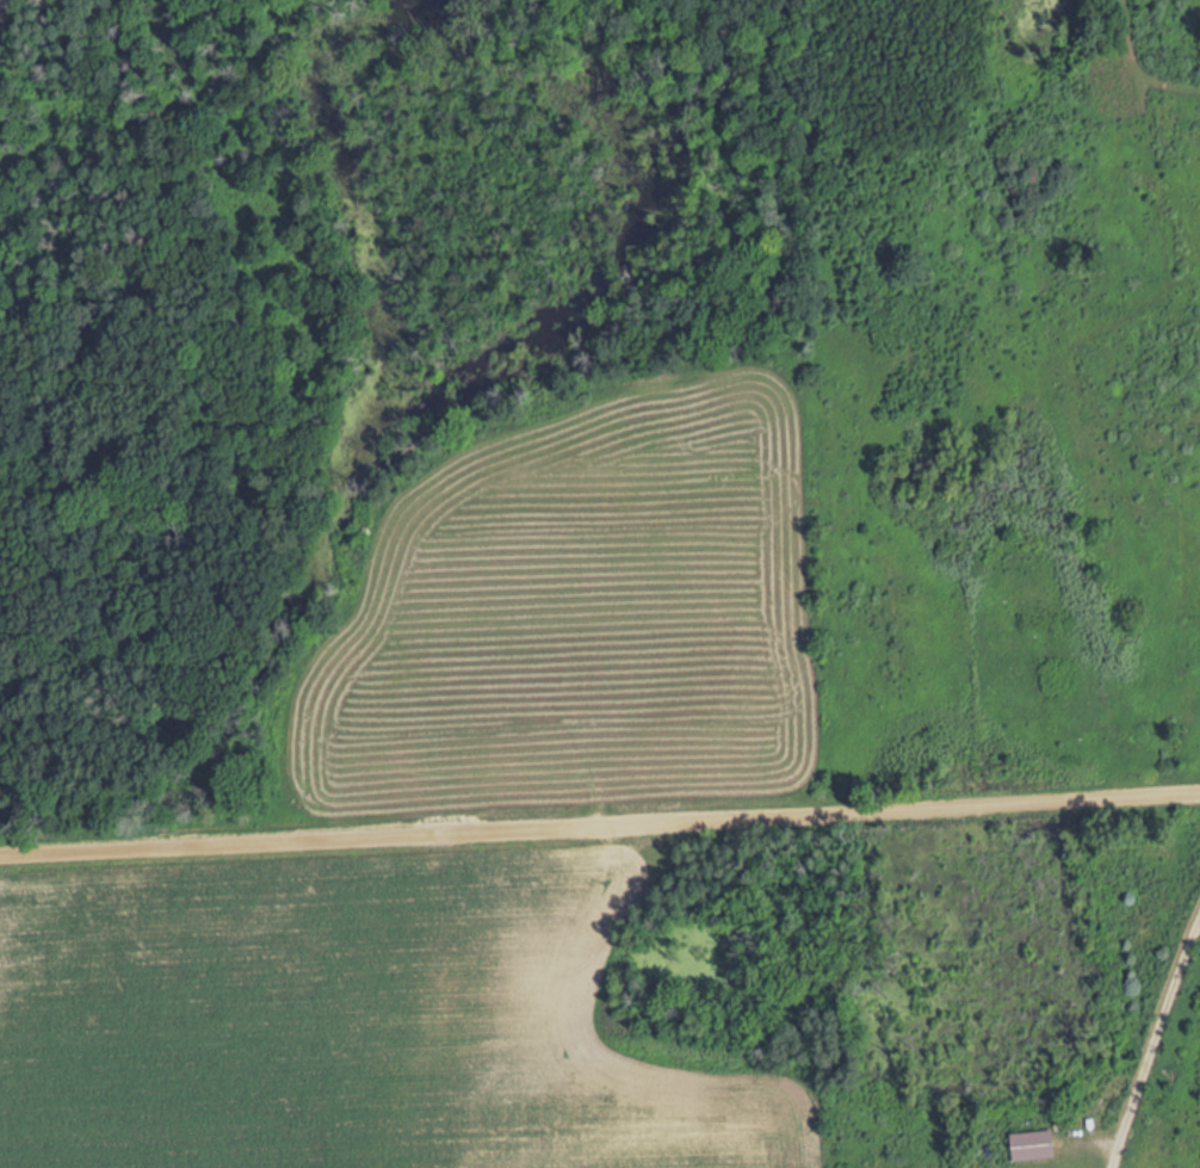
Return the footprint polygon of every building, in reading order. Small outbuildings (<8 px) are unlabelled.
[(1018,1161),(1063,1159),(1062,1131),(1017,1133),(1018,1161)]
